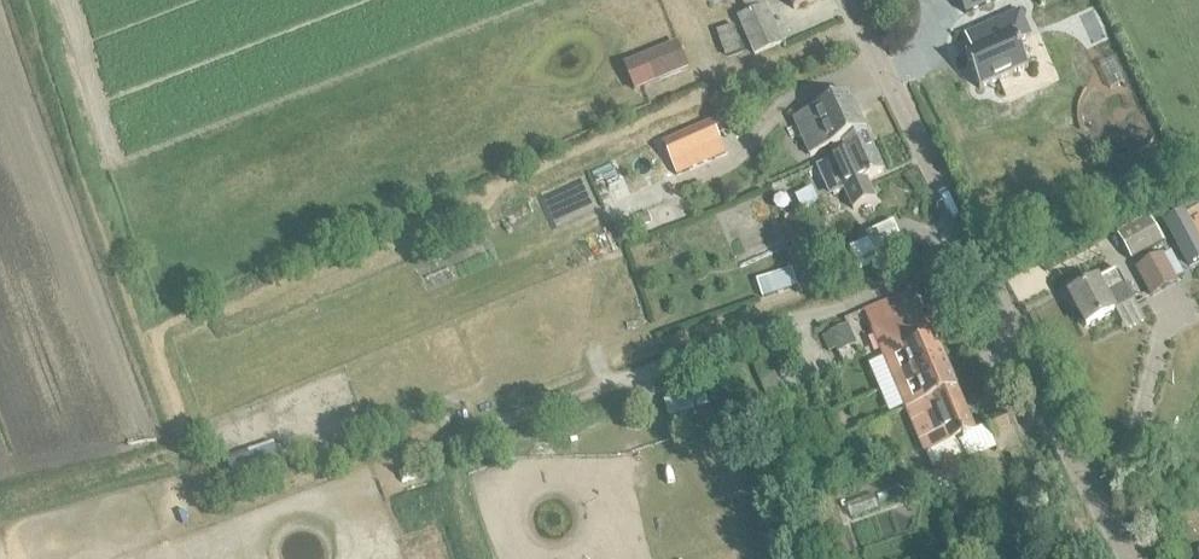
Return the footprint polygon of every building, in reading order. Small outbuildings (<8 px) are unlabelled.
[(745,11),(758,6),(756,0),(741,0),(745,11)] [(793,10),(816,0),(789,0),(793,10)] [(965,15),(1000,0),(959,0),(965,15)] [(739,19),(754,56),(782,44),(766,8),(739,19)] [(971,54),(965,57),(979,90),(1028,69),(1017,44),(1031,38),(1020,13),(971,34),(978,51),(971,54)] [(731,26),(716,32),(726,57),(741,52),(731,26)] [(675,45),(622,68),(633,93),(686,70),(675,45)] [(840,143),(846,154),(846,155),(870,145),(848,95),(793,119),(810,156),(840,143)] [(707,126),(664,145),(678,174),(720,155),(707,126)] [(830,161),(815,168),(829,198),(844,191),(853,211),(875,201),(866,181),(883,173),(871,145),(846,156),(846,154),(830,161)] [(811,189),(795,196),(800,209),(816,201),(811,189)] [(646,212),(636,217),(639,225),(649,221),(646,212)] [(1165,222),(1188,266),(1198,261),(1198,242),(1184,213),(1165,222)] [(1148,217),(1117,234),(1131,261),(1162,244),(1148,217)] [(866,235),(878,263),(905,251),(893,223),(866,235)] [(1136,270),(1151,297),(1177,282),(1162,256),(1136,270)] [(767,278),(755,282),(761,299),(772,296),(797,287),(791,270),(767,278)] [(1069,297),(1086,327),(1134,302),(1129,294),(1117,271),(1069,297)] [(913,291),(864,312),(872,332),(924,455),(974,434),(955,389),(934,338),(933,338),(913,291)] [(829,335),(822,338),(829,353),(835,350),(838,355),(857,346),(846,324),(827,333),(829,335)] [(718,386),(710,388),(713,404),(723,401),(724,401),(720,386),(718,386)] [(984,422),(991,438),(1012,430),(1005,413),(984,422)] [(274,442),(225,460),(232,480),(281,463),(274,442)]
